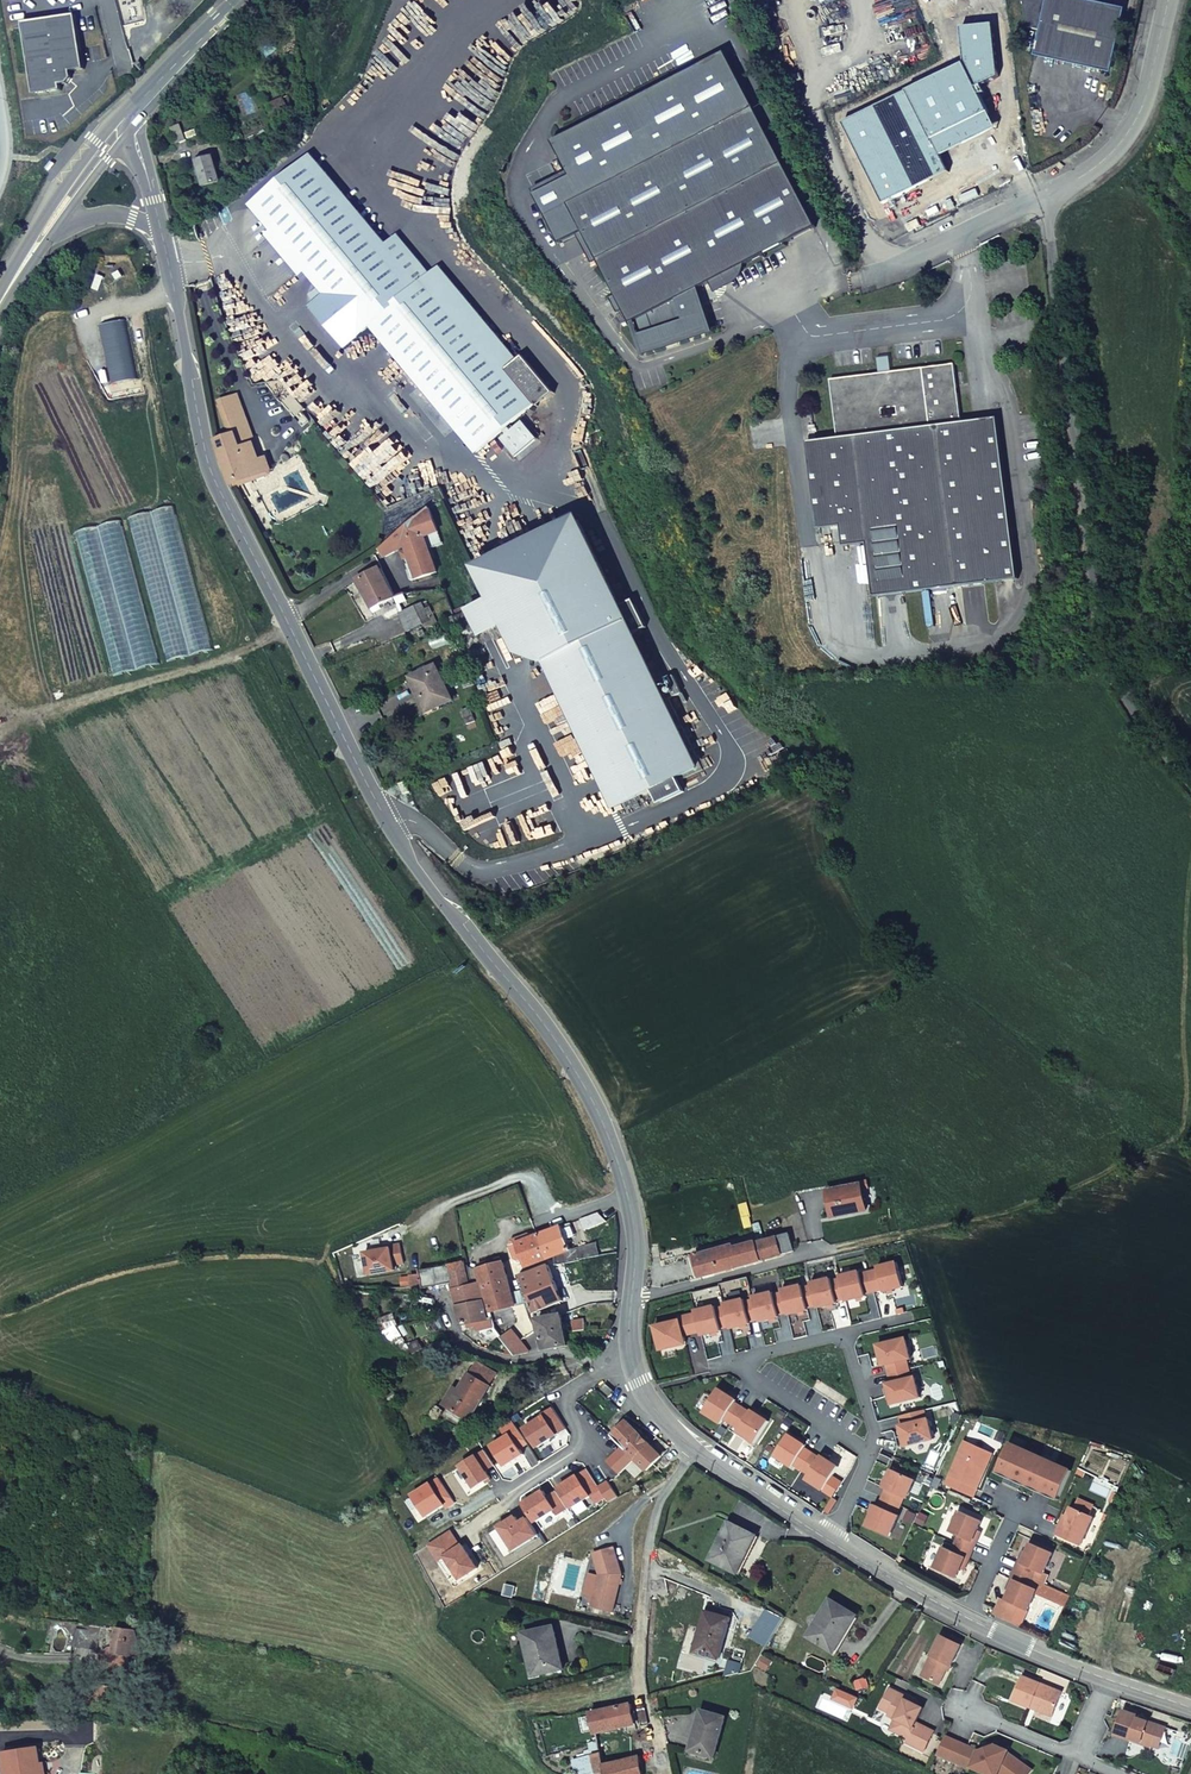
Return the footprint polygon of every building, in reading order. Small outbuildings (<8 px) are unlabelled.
[(1033,30),(1032,25),(1028,0),(1025,0),(1030,29),(1033,30)] [(1127,15),(1055,0),(1028,0),(1032,25),(1033,30),(1042,31),(1038,51),(1116,68),(1127,15)] [(1127,15),(1128,10),(1083,0),(1055,0),(1127,15)] [(76,74),(68,20),(15,28),(26,100),(53,96),(52,90),(59,89),(63,83),(62,76),(76,74)] [(964,63),(845,124),(885,204),(950,172),(942,156),(998,129),(978,89),(999,78),(994,25),(960,29),(964,63)] [(817,228),(730,51),(550,143),(577,181),(539,195),(559,238),(581,226),(631,323),(648,314),(653,330),(639,335),(645,352),(710,331),(704,314),(686,320),(679,299),(817,228)] [(268,105),(274,117),(288,110),(282,98),(268,105)] [(220,182),(213,157),(196,162),(203,187),(220,182)] [(384,246),(310,157),(252,205),(326,294),(315,303),(315,311),(345,347),(371,325),(476,452),(534,403),(505,369),(395,236),(384,246)] [(906,225),(909,232),(922,226),(918,219),(906,225)] [(521,356),(505,369),(534,403),(536,406),(553,393),(521,356)] [(871,377),(834,382),(841,439),(838,439),(817,442),(819,458),(810,468),(817,523),(842,521),(842,527),(844,547),(867,544),(869,564),(874,599),(982,585),(1018,580),(997,419),(961,423),(954,365),(923,369),(923,371),(924,372),(898,375),(899,378),(872,382),(871,377)] [(923,369),(830,381),(838,439),(841,439),(834,382),(871,377),(872,382),(899,378),(898,375),(924,372),(923,371),(923,369)] [(222,403),(233,437),(236,436),(241,451),(252,447),(254,446),(238,398),(222,403)] [(504,444),(506,446),(528,428),(526,426),(504,444)] [(506,446),(518,461),(540,443),(528,428),(506,446)] [(217,442),(230,484),(249,478),(250,479),(270,472),(266,460),(260,463),(254,446),(252,447),(241,451),(236,436),(233,437),(217,442)] [(431,509),(430,510),(421,517),(381,550),(386,559),(406,547),(413,570),(416,579),(437,573),(429,550),(425,537),(439,532),(431,509)] [(579,521),(477,569),(491,600),(468,611),(477,632),(501,620),(516,651),(545,662),(614,809),(656,789),(662,803),(683,793),(676,779),(696,770),(632,635),(645,628),(635,606),(622,612),(579,521)] [(818,530),(842,527),(842,521),(817,523),(818,530)] [(425,537),(429,550),(443,545),(439,532),(425,537)] [(846,567),(869,564),(867,544),(844,547),(846,567)] [(381,572),(393,597),(404,595),(391,567),(381,572)] [(380,570),(358,581),(371,609),(393,598),(393,597),(381,572),(380,570)] [(408,571),(410,581),(416,579),(413,570),(408,571)] [(408,632),(423,625),(415,608),(401,615),(408,632)] [(148,640),(126,641),(126,659),(148,658),(148,640)] [(452,701),(436,667),(412,679),(427,713),(452,701)] [(475,722),(469,709),(462,712),(467,725),(475,722)] [(399,785),(404,795),(410,793),(405,782),(399,785)] [(866,1211),(861,1186),(861,1185),(827,1192),(832,1217),(866,1211)] [(607,1223),(599,1214),(580,1220),(585,1231),(607,1223)] [(561,1227),(537,1236),(546,1261),(556,1257),(570,1252),(561,1227)] [(518,1244),(533,1238),(532,1236),(528,1235),(511,1240),(509,1245),(514,1260),(521,1263),(524,1262),(518,1244)] [(761,1261),(793,1252),(789,1235),(757,1243),(761,1261)] [(546,1261),(537,1236),(533,1238),(518,1244),(524,1262),(527,1268),(546,1261)] [(761,1261),(757,1243),(734,1249),(733,1246),(696,1257),(702,1277),(761,1261)] [(570,1252),(556,1257),(556,1265),(580,1261),(599,1257),(596,1244),(570,1252)] [(365,1255),(369,1277),(395,1272),(394,1267),(403,1265),(400,1246),(390,1248),(390,1250),(365,1255)] [(691,1259),(695,1279),(702,1277),(696,1257),(691,1259)] [(582,1269),(580,1261),(556,1265),(560,1277),(587,1273),(586,1268),(582,1269)] [(420,1272),(423,1289),(430,1287),(430,1289),(452,1284),(457,1306),(487,1301),(483,1283),(469,1288),(465,1264),(449,1267),(420,1272)] [(503,1264),(480,1270),(483,1283),(487,1301),(491,1314),(515,1308),(503,1264)] [(548,1266),(524,1277),(520,1278),(533,1315),(561,1303),(548,1266)] [(840,1277),(841,1279),(845,1299),(846,1302),(866,1297),(866,1294),(874,1292),(870,1272),(861,1274),(860,1272),(840,1277)] [(845,1299),(841,1279),(832,1282),(831,1279),(811,1284),(812,1286),(817,1306),(817,1309),(837,1304),(837,1301),(845,1299)] [(802,1286),(782,1291),(783,1293),(788,1313),(788,1315),(808,1310),(808,1308),(817,1306),(812,1286),(803,1288),(802,1286)] [(788,1313),(783,1293),(774,1295),(773,1293),(753,1298),(754,1300),(759,1320),(759,1323),(779,1318),(779,1315),(788,1313)] [(724,1305),(725,1307),(730,1327),(730,1329),(750,1325),(750,1322),(759,1320),(754,1300),(745,1302),(745,1300),(724,1305)] [(487,1301),(457,1306),(461,1326),(469,1324),(470,1329),(477,1327),(480,1337),(498,1334),(495,1330),(491,1314),(487,1301)] [(730,1327),(725,1307),(716,1309),(716,1307),(696,1312),(696,1314),(701,1332),(702,1337),(722,1332),(721,1329),(730,1327)] [(378,1311),(363,1316),(408,1353),(410,1351),(397,1328),(399,1327),(394,1314),(382,1318),(378,1311)] [(701,1332),(696,1314),(679,1318),(680,1321),(655,1327),(661,1351),(679,1347),(678,1344),(685,1342),(684,1336),(701,1332)] [(538,1320),(541,1335),(564,1331),(561,1316),(538,1320)] [(574,1333),(585,1331),(584,1321),(572,1323),(574,1333)] [(541,1335),(543,1349),(544,1350),(567,1346),(564,1331),(541,1335)] [(508,1348),(514,1356),(528,1353),(513,1332),(502,1340),(508,1348)] [(906,1339),(878,1346),(880,1357),(883,1356),(884,1361),(882,1361),(883,1366),(887,1365),(889,1374),(909,1369),(907,1360),(911,1359),(906,1339)] [(508,1348),(505,1354),(514,1356),(508,1348)] [(471,1375),(490,1387),(498,1375),(478,1363),(471,1375)] [(471,1375),(470,1374),(459,1391),(455,1388),(444,1405),(470,1421),(491,1387),(490,1387),(471,1375)] [(559,1404),(571,1395),(563,1386),(552,1395),(559,1404)] [(719,1389),(704,1413),(721,1424),(724,1420),(732,1425),(743,1408),(735,1403),(737,1401),(719,1389)] [(577,1403),(571,1395),(559,1404),(565,1412),(577,1403)] [(557,1405),(550,1396),(534,1405),(543,1416),(557,1405)] [(743,1408),(732,1425),(740,1430),(738,1432),(755,1444),(769,1422),(752,1411),(750,1413),(743,1408)] [(925,1411),(900,1417),(902,1426),(901,1426),(902,1431),(904,1430),(905,1435),(903,1435),(905,1447),(934,1440),(929,1419),(927,1420),(925,1411)] [(628,1422),(612,1436),(629,1454),(634,1459),(650,1445),(628,1422)] [(629,1454),(612,1436),(605,1428),(590,1444),(612,1465),(624,1453),(627,1456),(629,1454)] [(807,1446),(789,1435),(775,1456),(793,1468),(794,1465),(802,1470),(812,1454),(805,1449),(807,1446)] [(965,1441),(945,1485),(973,1497),(977,1488),(974,1487),(982,1469),(978,1467),(986,1451),(965,1441)] [(651,1443),(650,1445),(634,1459),(646,1472),(665,1453),(657,1445),(655,1447),(651,1443)] [(1010,1443),(996,1473),(1005,1476),(1011,1463),(1018,1466),(1026,1450),(1010,1443)] [(1026,1450),(1018,1466),(1026,1469),(1020,1483),(1027,1486),(1040,1456),(1026,1450)] [(992,1453),(986,1451),(978,1467),(982,1469),(974,1487),(977,1488),(992,1453)] [(820,1459),(812,1454),(802,1470),(810,1476),(807,1480),(824,1491),(839,1467),(822,1456),(820,1459)] [(1040,1456),(1027,1486),(1035,1490),(1041,1476),(1048,1479),(1056,1463),(1040,1456)] [(1011,1463),(1005,1476),(1012,1480),(1018,1466),(1011,1463)] [(1056,1463),(1048,1479),(1056,1483),(1050,1496),(1058,1500),(1072,1470),(1056,1463)] [(534,1532),(600,1490),(584,1466),(557,1484),(553,1479),(548,1483),(550,1488),(519,1509),(534,1532)] [(1018,1466),(1012,1480),(1020,1483),(1026,1469),(1018,1466)] [(907,1500),(916,1481),(893,1470),(884,1489),(887,1490),(883,1498),(901,1506),(904,1498),(907,1500)] [(1041,1476),(1035,1490),(1042,1493),(1048,1479),(1041,1476)] [(1048,1479),(1042,1493),(1050,1496),(1056,1483),(1048,1479)] [(901,1506),(883,1498),(879,1507),(876,1505),(867,1526),(890,1537),(900,1516),(897,1515),(901,1506)] [(1064,1527),(1060,1525),(1056,1534),(1081,1545),(1094,1516),(1090,1514),(1095,1505),(1079,1498),(1075,1507),(1073,1506),(1068,1517),(1064,1527)] [(954,1534),(951,1541),(973,1550),(976,1543),(973,1541),(977,1531),(982,1521),(960,1511),(951,1532),(954,1534)] [(725,1540),(733,1525),(729,1523),(722,1538),(725,1540)] [(749,1550),(756,1536),(733,1525),(725,1540),(722,1538),(710,1560),(733,1572),(745,1548),(749,1550)] [(976,1543),(981,1533),(977,1531),(973,1541),(976,1543)] [(944,1548),(934,1569),(956,1579),(961,1568),(965,1558),(969,1560),(973,1550),(951,1541),(947,1550),(944,1548)] [(1020,1562),(1017,1569),(1033,1577),(1036,1570),(1045,1574),(1054,1552),(1032,1543),(1028,1554),(1023,1564),(1020,1562)] [(593,1554),(599,1575),(591,1607),(612,1612),(621,1574),(613,1548),(593,1554)] [(733,1572),(737,1574),(749,1550),(745,1548),(733,1572)] [(964,1570),(969,1560),(965,1558),(961,1568),(964,1570)] [(1012,1591),(1007,1601),(1012,1603),(1029,1611),(1038,1590),(1042,1580),(1033,1577),(1017,1569),(1012,1579),(1016,1581),(1012,1591)] [(1042,1580),(1038,1590),(1069,1603),(1073,1594),(1042,1580)] [(845,1626),(849,1629),(857,1617),(830,1600),(808,1636),(830,1650),(845,1626)] [(1029,1611),(1012,1603),(1005,1618),(1022,1626),(1029,1611)] [(729,1619),(706,1613),(695,1652),(718,1659),(729,1619)] [(834,1653),(849,1629),(845,1626),(830,1650),(834,1653)] [(102,1668),(148,1672),(138,1631),(120,1628),(117,1648),(112,1648),(103,1655),(102,1668)] [(532,1648),(538,1675),(563,1669),(554,1628),(525,1634),(528,1649),(532,1648)] [(962,1645),(941,1635),(922,1676),(939,1684),(949,1664),(951,1666),(962,1645)] [(534,1675),(538,1675),(532,1648),(528,1649),(534,1675)] [(1062,1692),(1023,1676),(1013,1700),(1031,1708),(1032,1704),(1054,1713),(1062,1692)] [(907,1697),(890,1688),(880,1708),(890,1713),(889,1716),(896,1719),(904,1723),(899,1734),(909,1738),(907,1743),(924,1751),(934,1731),(916,1722),(923,1708),(917,1705),(906,1700),(907,1697)] [(1054,1713),(1032,1704),(1031,1708),(1052,1717),(1054,1713)] [(631,1705),(590,1714),(595,1734),(635,1725),(631,1705)] [(1139,1716),(1123,1710),(1114,1735),(1130,1741),(1131,1739),(1151,1746),(1154,1736),(1162,1739),(1166,1728),(1139,1718),(1139,1716)] [(725,1718),(701,1711),(691,1751),(714,1758),(725,1718)] [(904,1723),(896,1719),(891,1730),(899,1734),(904,1723)] [(946,1735),(937,1754),(971,1770),(972,1768),(985,1773),(999,1773),(1001,1770),(1007,1773),(1029,1773),(1032,1770),(1008,1753),(1009,1751),(995,1745),(980,1751),(946,1735)] [(1162,1739),(1154,1736),(1151,1746),(1159,1749),(1162,1739)] [(593,1755),(602,1753),(599,1741),(590,1744),(593,1755)] [(639,1757),(605,1765),(602,1753),(593,1755),(570,1760),(573,1773),(600,1773),(606,1772),(607,1773),(643,1773),(639,1757)]
